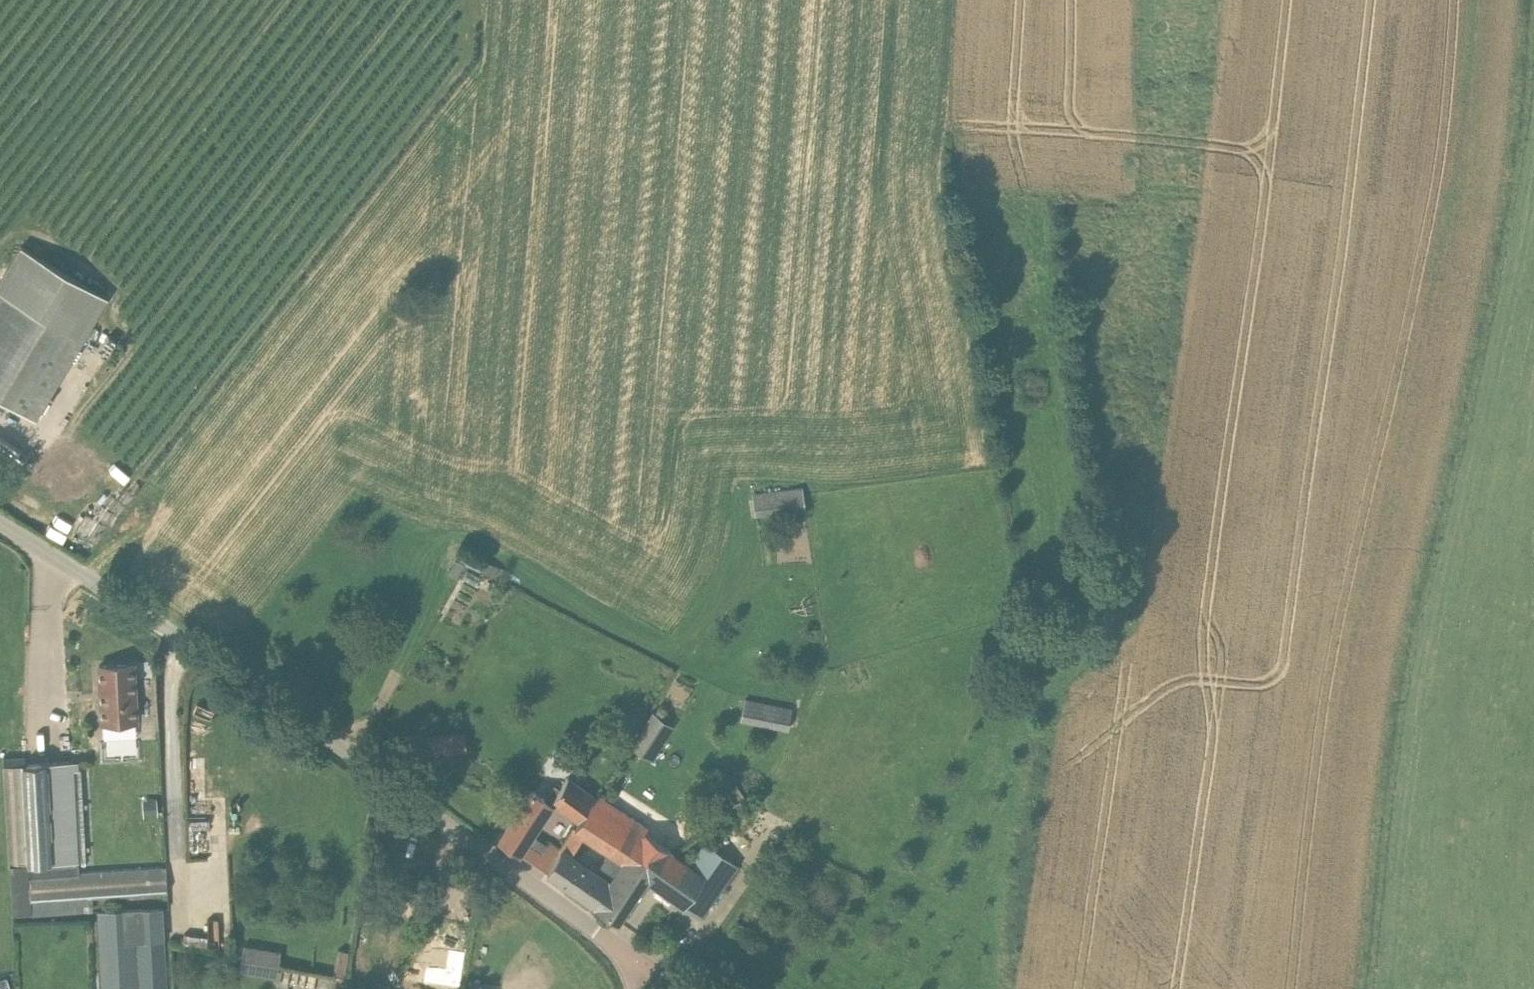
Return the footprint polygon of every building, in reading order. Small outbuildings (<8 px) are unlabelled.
[(90,326),(107,298),(20,246),(0,281),(0,398),(35,419),(90,326)] [(757,516),(806,509),(802,487),(753,494),(757,516)] [(462,547),(449,573),(457,577),(464,562),(497,579),(502,567),(462,547)] [(101,724),(136,723),(133,664),(97,666),(101,724)] [(788,731),(792,710),(745,700),(741,721),(788,731)] [(645,703),(629,728),(639,734),(633,744),(656,758),(677,723),(645,703)] [(429,755),(453,753),(453,752),(486,748),(484,728),(427,734),(429,755)] [(3,765),(22,764),(25,764),(25,757),(3,758),(3,765)] [(25,764),(22,764),(31,902),(93,898),(149,895),(167,894),(164,867),(148,869),(79,872),(78,860),(87,860),(81,768),(73,769),(72,761),(25,764)] [(31,902),(22,764),(3,765),(8,865),(9,865),(12,914),(93,909),(93,898),(31,902)] [(545,799),(532,790),(500,838),(520,852),(555,800),(580,817),(594,796),(580,786),(581,785),(568,777),(561,788),(555,784),(545,799)] [(223,779),(193,779),(193,816),(223,816),(223,779)] [(651,870),(671,853),(639,831),(643,825),(598,794),(596,798),(568,840),(576,845),(584,833),(624,861),(628,855),(651,870)] [(158,801),(143,801),(143,818),(158,818),(158,801)] [(549,842),(535,862),(548,871),(561,852),(562,851),(549,842)] [(700,918),(736,865),(703,842),(688,864),(704,876),(684,906),(700,918)] [(548,871),(547,872),(595,904),(622,864),(607,854),(596,870),(572,853),(564,848),(562,851),(561,852),(548,871)] [(651,870),(645,880),(684,906),(704,876),(688,864),(671,853),(651,870)] [(617,920),(645,880),(651,870),(628,855),(624,861),(622,864),(595,904),(617,920)] [(162,908),(96,912),(100,988),(166,988),(162,908)] [(245,944),(242,973),(281,977),(284,948),(245,944)] [(454,946),(434,944),(433,954),(430,974),(410,972),(408,988),(449,988),(454,946)] [(339,971),(348,973),(351,950),(342,949),(339,971)] [(6,978),(0,980),(0,988),(9,988),(6,978)]
